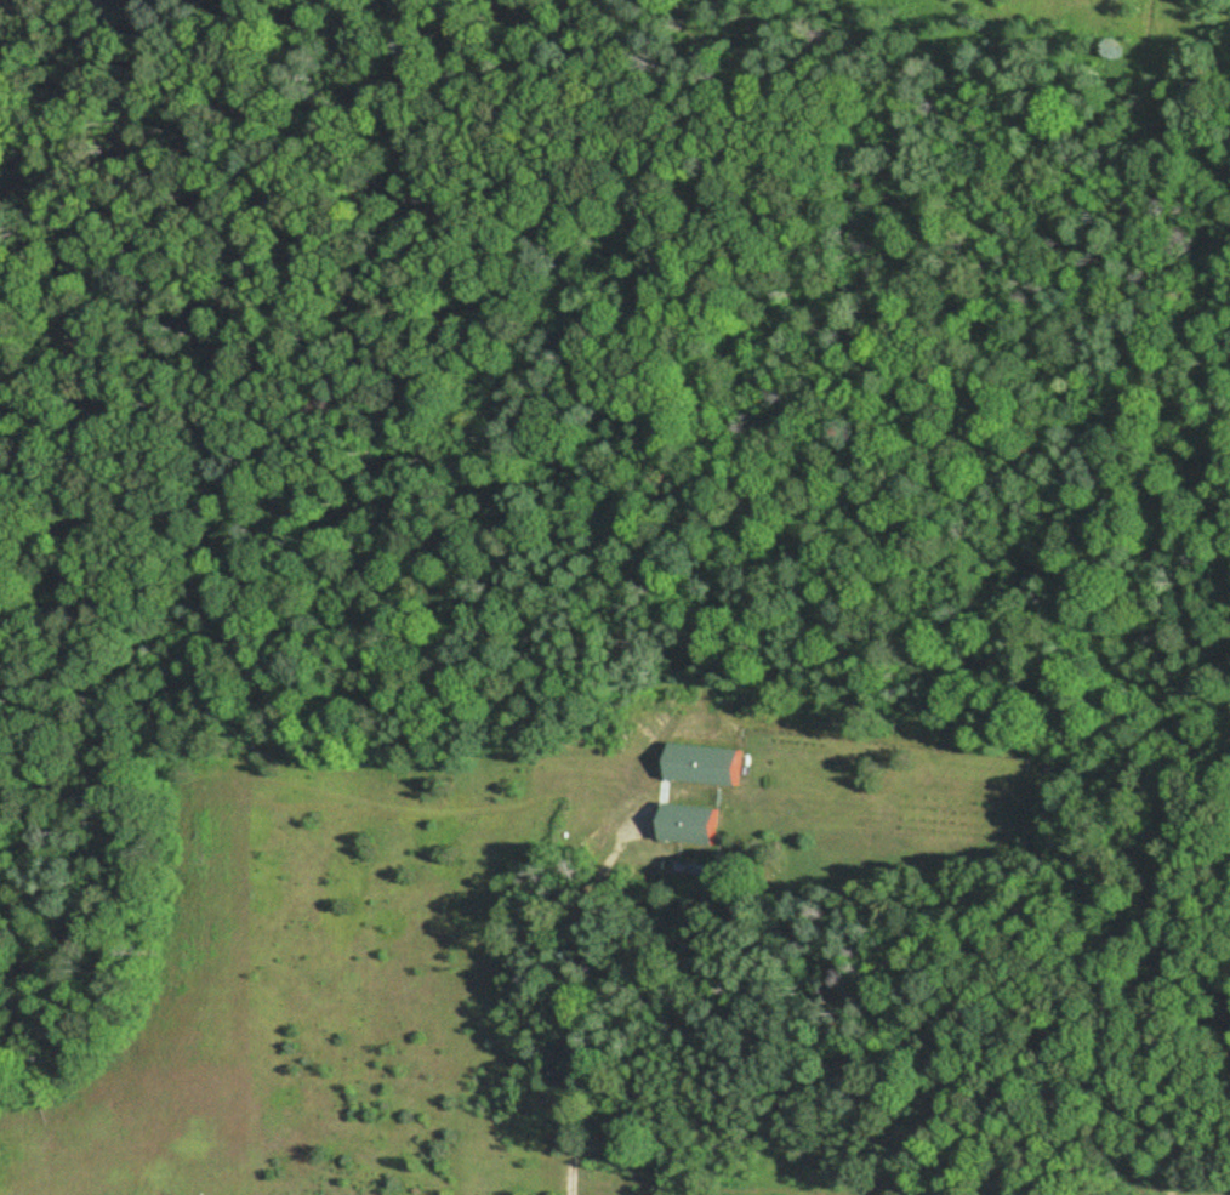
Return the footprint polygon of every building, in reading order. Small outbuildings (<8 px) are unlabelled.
[(716,807),(655,803),(652,840),(713,844),(716,807)]
